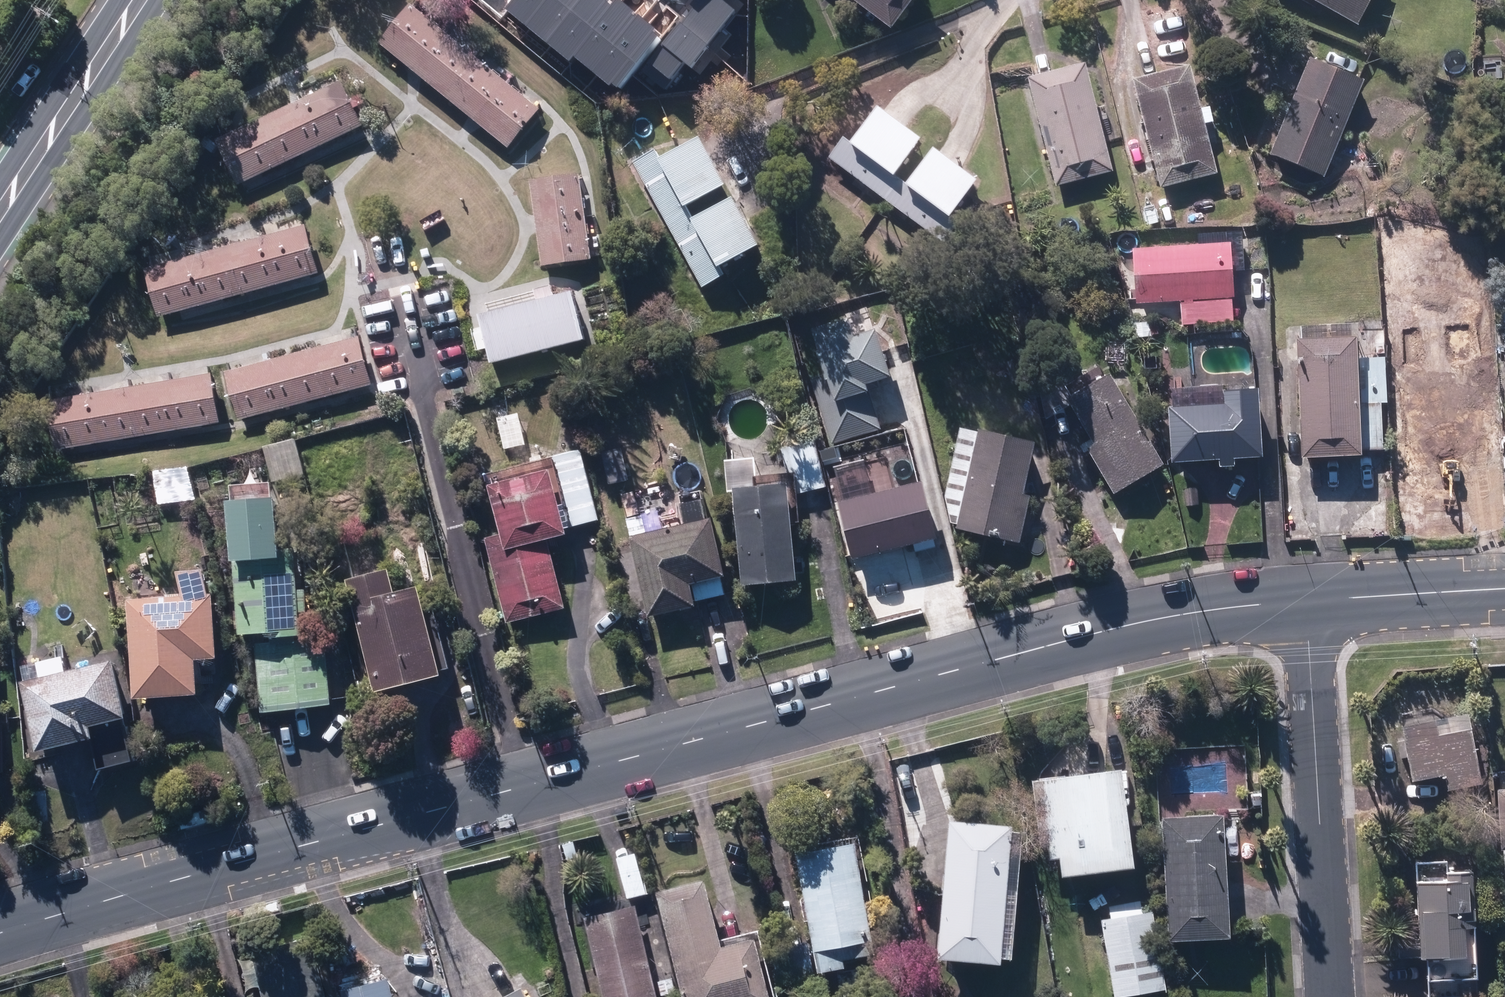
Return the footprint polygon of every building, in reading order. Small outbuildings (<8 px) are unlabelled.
[(552,0),(509,0),(502,8),(529,29),(552,0)] [(529,29),(551,46),(587,0),(552,0),(529,29)] [(551,46),(569,61),(573,56),(576,59),(621,0),(587,0),(551,46)] [(576,59),(597,76),(642,17),(622,0),(621,0),(576,59)] [(682,19),(715,44),(736,10),(724,0),(692,0),(689,4),(693,6),(682,19)] [(891,29),(913,0),(852,0),(891,29)] [(1356,26),(1371,0),(1310,0),(1356,26)] [(380,44),(509,148),(538,111),(410,7),(380,44)] [(662,34),(642,17),(597,76),(609,85),(611,82),(619,89),(662,34)] [(692,72),(715,44),(682,19),(660,43),(661,45),(640,72),(666,92),(686,67),(692,72)] [(1270,156),(1324,178),(1363,83),(1309,61),(1270,156)] [(1028,80),(1057,188),(1112,173),(1102,135),(1111,133),(1105,108),(1096,110),(1084,66),(1028,80)] [(1134,82),(1161,188),(1217,175),(1190,68),(1134,82)] [(217,142),(238,186),(362,128),(341,84),(217,142)] [(829,160),(883,200),(898,180),(893,176),(920,140),(877,108),(850,144),(844,139),(829,160)] [(200,146),(213,155),(218,147),(205,138),(200,146)] [(633,163),(703,289),(724,277),(719,268),(758,246),(731,199),(693,220),(686,208),(725,186),(698,138),(658,160),(654,152),(633,163)] [(898,180),(883,200),(944,245),(959,226),(949,218),(975,182),(932,149),(905,186),(898,180)] [(531,182),(543,267),(589,261),(577,176),(531,182)] [(148,271),(161,317),(319,275),(306,228),(148,271)] [(1180,303),(1181,326),(1234,324),(1230,246),(1133,251),(1135,305),(1180,303)] [(1338,282),(1342,296),(1353,294),(1349,279),(1338,282)] [(478,317),(490,364),(584,341),(571,292),(552,297),(550,289),(535,293),(537,303),(478,317)] [(1368,297),(1369,308),(1381,307),(1380,296),(1368,297)] [(831,444),(879,428),(864,383),(888,375),(874,330),(853,337),(847,317),(810,329),(824,374),(810,379),(831,444)] [(1151,324),(1135,326),(1136,340),(1152,338),(1151,324)] [(1296,342),(1302,459),(1360,457),(1355,339),(1296,342)] [(359,340),(226,375),(239,421),(371,386),(359,340)] [(1365,346),(1366,361),(1385,361),(1384,345),(1365,346)] [(1088,453),(1113,495),(1163,466),(1110,375),(1105,378),(1101,369),(1067,390),(1060,378),(1040,390),(1047,420),(1072,406),(1096,447),(1088,453)] [(48,403),(56,452),(220,424),(212,376),(48,403)] [(1218,460),(1219,468),(1233,467),(1233,459),(1261,458),(1258,390),(1228,391),(1228,387),(1168,390),(1171,462),(1218,460)] [(490,400),(496,421),(508,417),(501,396),(490,400)] [(500,423),(506,448),(522,445),(517,419),(500,423)] [(958,529),(1021,540),(1028,498),(1022,497),(1032,444),(975,433),(958,529)] [(263,449),(272,482),(301,474),(297,459),(299,458),(295,441),(263,449)] [(792,474),(797,497),(826,489),(814,443),(782,451),(789,476),(792,474)] [(485,541),(507,624),(564,610),(547,540),(565,535),(564,530),(597,521),(580,452),(552,459),(554,470),(541,473),(540,466),(492,479),(494,485),(487,487),(492,509),(484,511),(491,539),(485,541)] [(1177,482),(1203,492),(1213,467),(1200,463),(1183,465),(1177,482)] [(154,475),(157,498),(192,493),(189,470),(154,475)] [(837,500),(850,559),(935,539),(921,481),(837,500)] [(731,490),(742,587),(795,582),(785,485),(731,490)] [(293,550),(280,551),(275,501),(227,506),(231,543),(240,637),(252,635),(259,707),(330,700),(324,633),(300,635),(298,615),(307,613),(305,593),(297,593),(293,550)] [(628,523),(648,618),(694,608),(689,585),(692,584),(695,603),(725,597),(721,578),(722,578),(710,522),(705,523),(700,501),(680,505),(685,527),(660,532),(655,508),(639,511),(642,520),(628,523)] [(348,581),(376,692),(439,677),(438,672),(448,670),(436,624),(426,627),(417,588),(393,593),(387,570),(348,581)] [(128,602),(134,699),(197,695),(194,660),(216,659),(212,596),(207,596),(201,572),(178,573),(183,597),(128,602)] [(94,740),(100,770),(133,763),(112,664),(47,678),(44,663),(22,668),(25,683),(21,684),(36,753),(94,740)] [(1445,776),(1448,792),(1480,786),(1468,717),(1403,728),(1406,743),(1398,744),(1402,760),(1408,759),(1413,782),(1445,776)] [(1059,859),(1061,878),(1134,869),(1121,770),(1032,781),(1041,848),(1050,847),(1051,860),(1059,859)] [(1162,820),(1169,943),(1229,940),(1222,818),(1162,820)] [(937,959),(999,965),(999,960),(1010,961),(1022,832),(1011,831),(1012,827),(949,822),(937,959)] [(562,847),(567,862),(577,859),(572,844),(562,847)] [(797,854),(817,975),(845,970),(844,961),(874,956),(855,845),(797,854)] [(617,860),(627,900),(645,895),(634,856),(617,860)] [(1471,872),(1448,873),(1448,864),(1418,866),(1419,884),(1416,884),(1418,942),(1399,943),(1400,961),(1426,960),(1427,996),(1476,996),(1471,872)] [(682,996),(769,996),(754,940),(722,948),(704,881),(655,893),(682,996)] [(584,920),(603,996),(657,996),(636,908),(584,920)] [(1116,996),(1129,996),(1165,990),(1152,915),(1103,923),(1116,996)] [(311,940),(252,954),(263,996),(326,996),(311,940)] [(385,978),(340,988),(342,996),(389,996),(385,978)] [(662,996),(663,996),(674,995),(672,982),(659,984),(662,996)]
